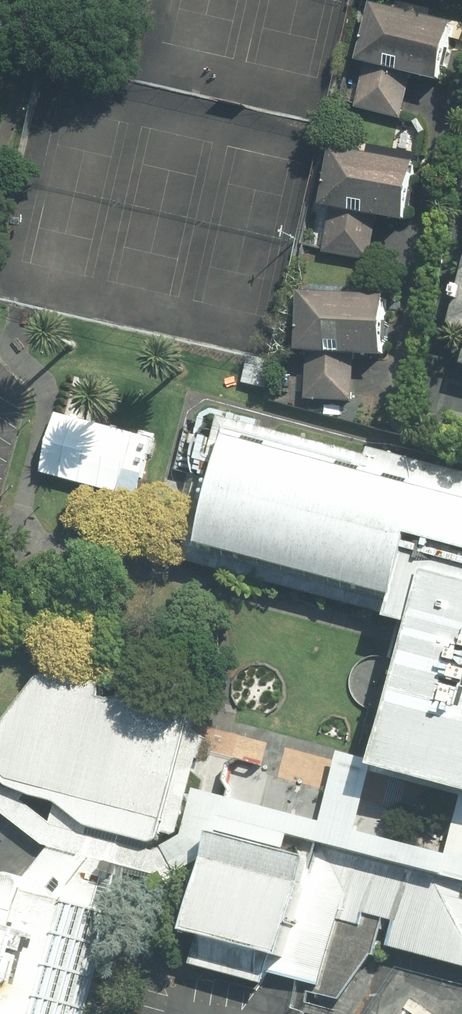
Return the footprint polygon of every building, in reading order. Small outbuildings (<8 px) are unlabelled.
[(456,25),(370,5),(346,107),(403,120),(413,77),(442,84),(456,25)] [(419,166),(332,150),(313,252),(371,263),(378,220),(408,225),(419,166)] [(447,333),(461,336),(461,276),(447,333)] [(388,298),(300,296),(298,400),(356,401),(357,357),(387,358),(388,298)] [(219,414),(183,557),(419,620),(385,748),(380,764),(461,785),(461,470),(370,446),(368,452),(219,414)] [(41,478),(123,498),(138,437),(56,417),(41,478)] [(55,654),(3,727),(0,726),(0,776),(11,785),(59,801),(91,825),(153,842),(160,840),(165,829),(181,836),(192,829),(214,835),(227,781),(232,763),(207,757),(199,755),(204,735),(192,726),(200,697),(55,654)] [(220,706),(207,757),(232,763),(227,781),(231,788),(217,831),(211,853),(199,898),(194,917),(191,930),(202,933),(195,965),(270,983),(273,972),(319,984),(317,993),(372,1007),(387,952),(461,971),(461,839),(460,838),(461,831),(461,785),(380,764),(385,748),(220,706)] [(45,845),(51,846),(113,862),(169,877),(194,917),(199,898),(182,871),(211,853),(217,831),(214,835),(192,829),(181,836),(153,853),(126,846),(122,843),(89,835),(91,825),(59,801),(51,822),(26,801),(12,796),(0,786),(0,810),(45,845)] [(51,848),(21,882),(2,950),(0,960),(0,1013),(75,1013),(113,862),(51,846),(51,848)]
